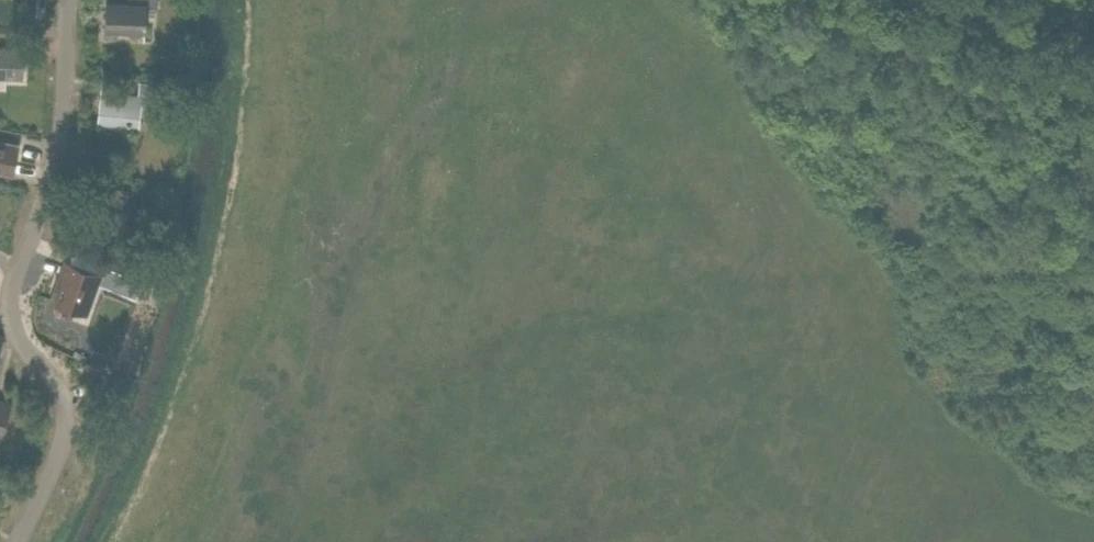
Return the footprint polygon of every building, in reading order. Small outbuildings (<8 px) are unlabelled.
[(128,1),(105,1),(104,34),(115,35),(115,28),(143,29),(143,39),(144,39),(144,29),(145,29),(146,4),(156,4),(156,0),(128,0),(128,1)] [(22,75),(24,47),(0,45),(0,74),(22,75)] [(104,131),(109,131),(105,130),(106,120),(130,122),(130,121),(136,122),(136,123),(137,123),(139,106),(158,108),(161,83),(139,81),(138,94),(117,92),(118,85),(102,84),(99,119),(105,120),(104,131)] [(17,143),(0,140),(0,169),(11,172),(17,143)] [(109,224),(114,207),(119,209),(125,188),(93,178),(82,216),(109,224)] [(84,309),(97,273),(67,263),(53,298),(64,302),(65,300),(84,307),(83,309),(84,309)] [(138,279),(105,266),(101,279),(134,291),(138,279)] [(9,401),(8,401),(8,402),(0,400),(0,436),(9,401)]
